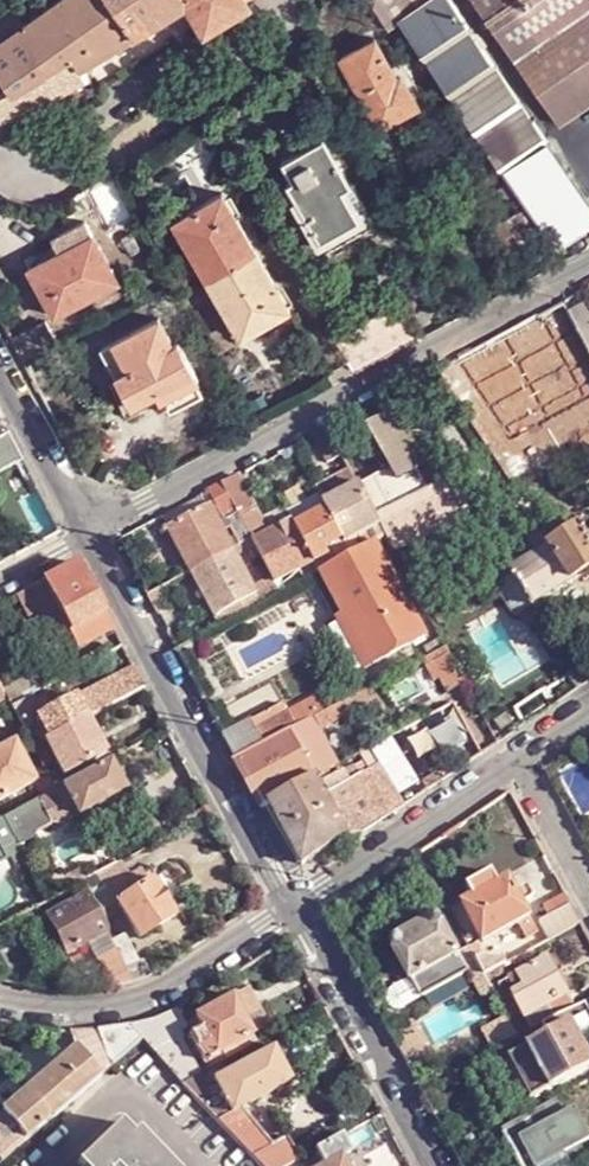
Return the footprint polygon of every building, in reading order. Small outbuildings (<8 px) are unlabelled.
[(134,32),(111,0),(56,0),(23,23),(24,24),(0,41),(0,73),(9,87),(42,68),(38,60),(44,56),(48,64),(73,49),(82,64),(134,32)] [(134,32),(188,0),(111,0),(134,32)] [(205,26),(247,1),(246,0),(189,0),(205,26)] [(547,141),(451,0),(370,0),(390,29),(401,22),(502,170),(547,141)] [(564,129),(588,112),(588,72),(545,9),(532,18),(521,2),(509,10),(503,0),(473,0),(564,129)] [(509,10),(521,2),(532,18),(545,9),(588,72),(588,0),(503,0),(509,10)] [(23,23),(11,6),(0,14),(0,41),(24,24),(23,23)] [(340,57),(371,113),(366,116),(367,118),(372,115),(379,127),(419,105),(402,74),(410,69),(404,58),(391,65),(376,38),(340,57)] [(82,64),(73,49),(48,64),(44,56),(38,60),(42,68),(9,87),(0,92),(0,116),(1,118),(53,90),(55,93),(89,75),(82,64)] [(307,219),(346,198),(342,190),(351,185),(323,137),(282,161),(293,180),(286,183),(296,200),(307,219)] [(555,249),(588,228),(588,202),(547,141),(502,170),(555,249)] [(181,215),(179,217),(187,231),(180,235),(181,237),(230,322),(232,324),(239,320),(247,334),(249,333),(290,309),(222,192),(181,215)] [(358,220),(346,198),(307,219),(319,241),(358,220)] [(539,238),(520,209),(491,229),(513,257),(539,238)] [(187,231),(179,217),(178,214),(167,220),(177,237),(180,235),(187,231)] [(52,236),(60,251),(94,233),(87,219),(52,236)] [(60,251),(28,268),(54,316),(95,295),(98,302),(113,294),(109,287),(119,282),(94,233),(60,251)] [(563,303),(507,333),(451,363),(477,411),(563,364),(571,378),(560,383),(586,432),(588,431),(588,352),(569,314),(563,303)] [(569,314),(588,352),(588,316),(584,305),(569,314)] [(165,396),(193,382),(197,379),(177,342),(172,345),(158,318),(100,348),(116,380),(129,404),(151,392),(160,387),(165,396)] [(46,320),(20,333),(31,353),(56,341),(46,320)] [(249,337),(247,334),(239,320),(232,324),(229,326),(238,343),(249,337)] [(20,333),(11,337),(22,358),(31,353),(20,333)] [(200,395),(193,382),(165,396),(160,399),(167,412),(200,395)] [(23,462),(8,434),(0,438),(0,475),(23,462)] [(393,510),(438,487),(411,436),(383,451),(404,490),(387,499),(393,510)] [(359,487),(351,472),(317,490),(318,493),(325,506),(359,487)] [(277,531),(244,474),(238,478),(254,507),(251,523),(258,535),(257,537),(260,541),(277,531)] [(254,544),(260,541),(257,537),(258,535),(251,523),(254,507),(238,478),(222,486),(237,512),(254,544)] [(370,508),(387,499),(376,478),(359,487),(370,508)] [(387,539),(395,553),(457,521),(474,512),(456,478),(438,487),(393,510),(376,519),(380,525),(387,539)] [(223,520),(237,512),(222,486),(209,493),(223,520)] [(376,519),(370,508),(359,487),(325,506),(328,512),(346,544),(352,541),(380,525),(376,519)] [(328,512),(325,506),(318,493),(286,512),(292,523),(295,529),(328,512)] [(393,510),(387,499),(370,508),(376,519),(393,510)] [(191,573),(232,550),(210,506),(168,528),(191,573)] [(346,544),(328,512),(295,529),(315,566),(327,559),(329,558),(324,549),(329,546),(340,564),(353,557),(346,544)] [(306,582),(320,574),(315,566),(295,529),(292,523),(277,531),(260,541),(254,544),(275,581),(277,585),(300,572),(306,582)] [(533,608),(588,573),(588,548),(582,536),(579,532),(552,549),(511,574),(533,608)] [(542,533),(501,559),(511,574),(552,549),(542,533)] [(359,553),(352,541),(346,544),(353,557),(359,553)] [(374,545),(359,553),(353,557),(340,564),(331,568),(320,574),(370,667),(425,638),(374,545)] [(232,550),(191,573),(220,627),(281,594),(277,585),(275,581),(255,591),(232,550)] [(315,566),(320,574),(331,568),(327,559),(315,566)] [(520,615),(533,608),(511,574),(501,559),(489,567),(520,615)] [(78,564),(18,596),(30,617),(56,603),(80,646),(112,628),(78,564)] [(441,681),(448,692),(465,683),(446,648),(422,661),(435,684),(441,681)] [(31,696),(12,706),(35,749),(43,744),(46,742),(47,742),(54,737),(88,720),(108,709),(145,688),(134,668),(76,699),(75,696),(41,714),(31,696)] [(23,681),(4,690),(8,698),(12,706),(31,696),(23,681)] [(454,703),(460,700),(471,694),(465,683),(448,692),(454,703)] [(222,736),(235,761),(291,732),(296,729),(295,727),(288,714),(283,704),(222,736)] [(291,732),(316,778),(321,775),(344,762),(323,725),(318,716),(296,729),(291,732)] [(54,737),(47,742),(46,742),(65,778),(107,756),(88,720),(54,737)] [(261,809),(270,804),(269,803),(316,778),(291,732),(235,761),(261,809)] [(35,782),(12,741),(0,748),(0,801),(35,782)] [(43,744),(35,749),(44,765),(52,761),(43,744)] [(112,763),(64,788),(69,797),(80,818),(127,792),(112,763)] [(321,775),(316,778),(347,836),(358,838),(400,810),(376,767),(365,773),(360,763),(351,769),(350,767),(324,781),(321,775)] [(302,866),(347,836),(316,778),(269,803),(270,804),(302,866)] [(64,788),(57,792),(43,799),(48,809),(69,797),(64,788)] [(20,811),(4,820),(15,840),(18,846),(56,825),(48,809),(43,799),(20,811)] [(127,875),(121,865),(109,871),(81,885),(88,898),(90,901),(101,922),(122,910),(118,903),(148,885),(138,869),(127,875)] [(485,944),(529,920),(531,917),(524,905),(533,899),(534,895),(530,887),(526,886),(517,891),(509,878),(498,884),(492,873),(466,886),(473,898),(462,904),(483,944),(485,944)] [(153,881),(148,885),(118,903),(122,910),(141,939),(176,916),(153,881)] [(572,907),(566,895),(543,908),(549,919),(541,924),(550,941),(581,923),(572,907)] [(90,901),(88,898),(50,918),(71,955),(108,935),(101,922),(90,901)] [(468,974),(458,955),(438,920),(437,918),(432,918),(393,940),(390,942),(391,947),(410,981),(421,1000),(468,974)] [(534,930),(529,920),(485,944),(491,954),(534,930)] [(127,970),(139,963),(123,933),(111,941),(116,949),(127,970)] [(542,936),(502,958),(506,966),(546,943),(542,936)] [(108,953),(125,985),(133,982),(127,970),(116,949),(108,953)] [(476,962),(469,949),(458,955),(468,974),(485,1006),(497,1000),(485,978),(476,962)] [(484,959),(476,962),(485,978),(498,971),(506,966),(502,958),(496,961),(484,959)] [(521,1014),(531,1033),(542,1026),(562,1016),(559,1010),(553,1013),(549,1007),(568,995),(548,958),(508,981),(516,994),(511,997),(521,1014)] [(138,981),(147,977),(139,963),(127,970),(133,982),(138,981)] [(497,1000),(499,1003),(507,998),(508,990),(498,971),(485,978),(497,1000)] [(233,998),(252,1033),(265,1027),(247,992),(233,998)] [(559,1010),(562,1016),(575,1009),(568,995),(549,1007),(553,1013),(559,1010)] [(222,1051),(253,1035),(252,1033),(233,998),(232,996),(196,1015),(202,1026),(189,1033),(194,1043),(198,1050),(203,1060),(222,1051)] [(542,1026),(548,1036),(569,1025),(588,1014),(588,1008),(586,1003),(575,1009),(562,1016),(542,1026)] [(142,1024),(132,1026),(142,1039),(183,1083),(200,1074),(178,1033),(187,1029),(177,1009),(169,1013),(142,1024)] [(509,1021),(519,1039),(531,1033),(521,1014),(509,1021)] [(479,1034),(490,1055),(519,1039),(509,1021),(508,1019),(479,1034)] [(548,1036),(508,1057),(531,1102),(588,1070),(588,1062),(569,1025),(548,1036)] [(102,1074),(142,1039),(132,1026),(127,1028),(118,1029),(109,1030),(99,1031),(96,1031),(78,1047),(102,1074)] [(227,1059),(258,1044),(253,1035),(222,1051),(227,1059)] [(288,1040),(274,1048),(291,1081),(305,1073),(288,1040)] [(54,1117),(102,1074),(78,1047),(74,1050),(33,1084),(30,1089),(54,1117)] [(214,1079),(221,1092),(232,1112),(243,1107),(291,1081),(274,1048),(214,1079)] [(203,1060),(208,1070),(227,1059),(222,1051),(203,1060)] [(531,1102),(508,1057),(492,1067),(516,1110),(531,1102)] [(183,1083),(262,1165),(287,1165),(294,1163),(280,1141),(266,1148),(243,1107),(232,1112),(221,1092),(217,1096),(200,1074),(183,1083)] [(569,1094),(574,1104),(588,1097),(588,1083),(569,1094)] [(26,1136),(28,1139),(54,1117),(30,1089),(5,1111),(26,1136)] [(5,1111),(1,1109),(0,1109),(0,1159),(26,1136),(5,1111)] [(574,1159),(548,1111),(505,1136),(521,1165),(561,1165),(574,1159)] [(133,1138),(121,1125),(79,1165),(160,1165),(133,1138)] [(133,1138),(160,1165),(172,1165),(138,1132),(133,1138)] [(342,1137),(310,1154),(316,1165),(347,1165),(342,1158),(351,1153),(342,1137)]
